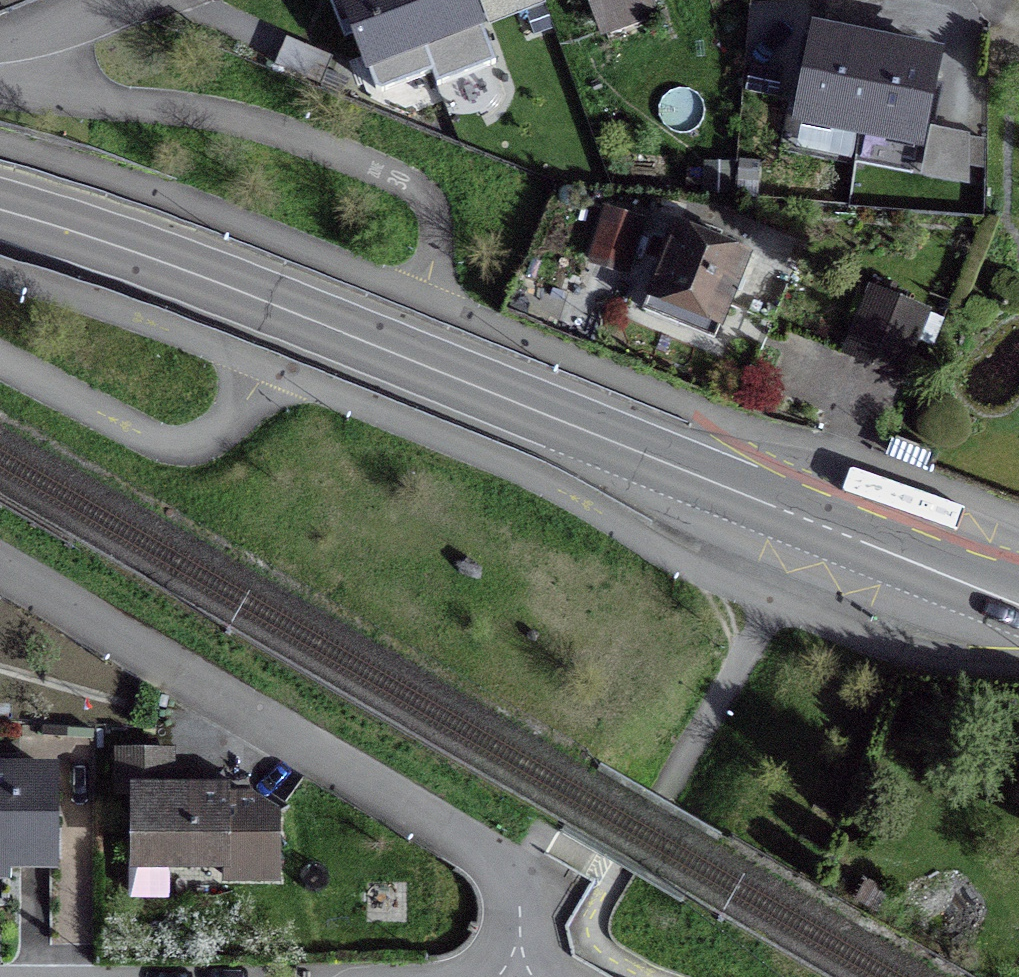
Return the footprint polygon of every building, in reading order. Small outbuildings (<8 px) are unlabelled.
[(366,73),(369,72),(366,64),(389,55),(391,59),(419,48),(449,36),(448,33),(470,24),(474,32),(476,31),(465,0),(338,0),(366,73)] [(593,15),(636,0),(588,0),(593,15)] [(930,62),(901,55),(846,43),(815,37),(798,116),(890,136),(891,132),(914,137),(930,62)] [(674,229),(640,313),(710,341),(744,258),(674,229)] [(869,292),(842,356),(897,379),(924,314),(869,292)] [(930,468),(892,454),(886,470),(924,484),(930,468)] [(244,795),(166,795),(166,755),(116,755),(116,797),(131,797),(131,863),(135,863),(135,856),(166,856),(166,863),(222,863),(222,878),(272,878),(272,820),(244,803),(244,795)] [(1,899),(1,883),(12,883),(12,872),(60,872),(60,764),(17,764),(17,756),(0,756),(0,899),(1,899)]
